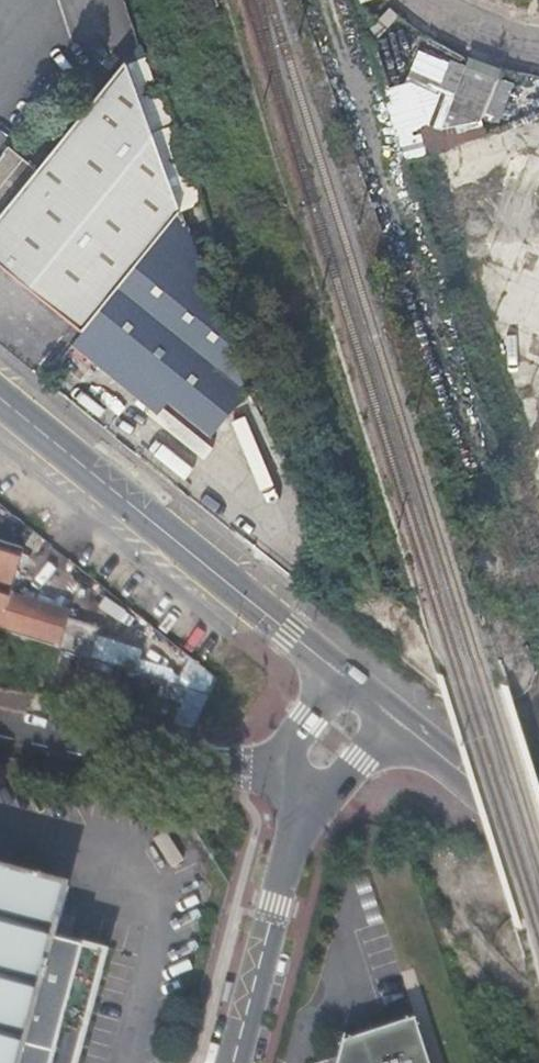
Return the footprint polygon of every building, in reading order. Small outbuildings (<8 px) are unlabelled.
[(387,88),(407,160),(502,133),(515,92),(508,68),(478,59),(466,62),(420,48),(409,82),(387,88)] [(83,332),(179,211),(126,61),(0,217),(0,266),(83,332)] [(210,434),(247,391),(182,213),(179,211),(83,332),(210,434)] [(7,602),(22,551),(0,544),(0,624),(7,602)] [(86,657),(94,631),(7,602),(0,624),(0,631),(41,643),(60,649),(79,655),(86,657)] [(153,626),(141,616),(134,625),(146,635),(153,626)] [(53,680),(60,649),(41,643),(34,674),(53,680)] [(77,661),(79,655),(60,649),(53,680),(52,685),(103,697),(108,671),(97,668),(97,666),(77,661)] [(192,725),(207,693),(191,688),(174,722),(192,725)] [(185,859),(167,832),(155,839),(173,867),(185,859)] [(107,951),(54,938),(69,885),(0,867),(0,1062),(77,1062),(107,951)] [(423,1022),(344,1047),(341,1058),(327,1062),(436,1062),(423,1022)]
